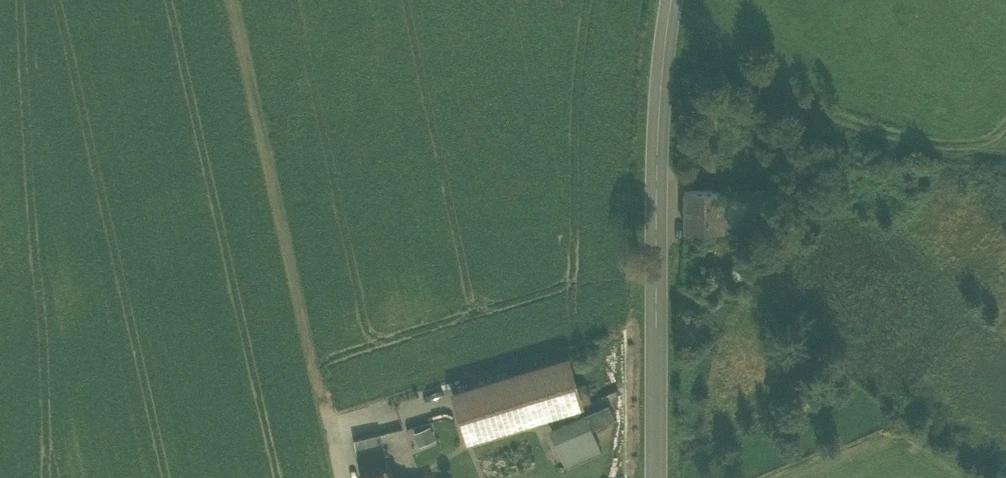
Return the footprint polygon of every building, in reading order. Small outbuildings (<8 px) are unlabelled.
[(684,245),(727,246),(726,218),(751,217),(751,202),(685,204),(684,245)] [(727,246),(752,244),(751,217),(726,218),(727,246)] [(452,393),(466,439),(581,404),(567,358),(452,393)] [(554,431),(567,461),(600,447),(591,427),(614,417),(610,407),(554,431)] [(430,425),(413,431),(419,445),(436,438),(430,425)] [(354,438),(357,454),(384,448),(380,432),(354,438)] [(395,476),(390,477),(384,448),(357,454),(363,477),(396,477),(395,476)]
